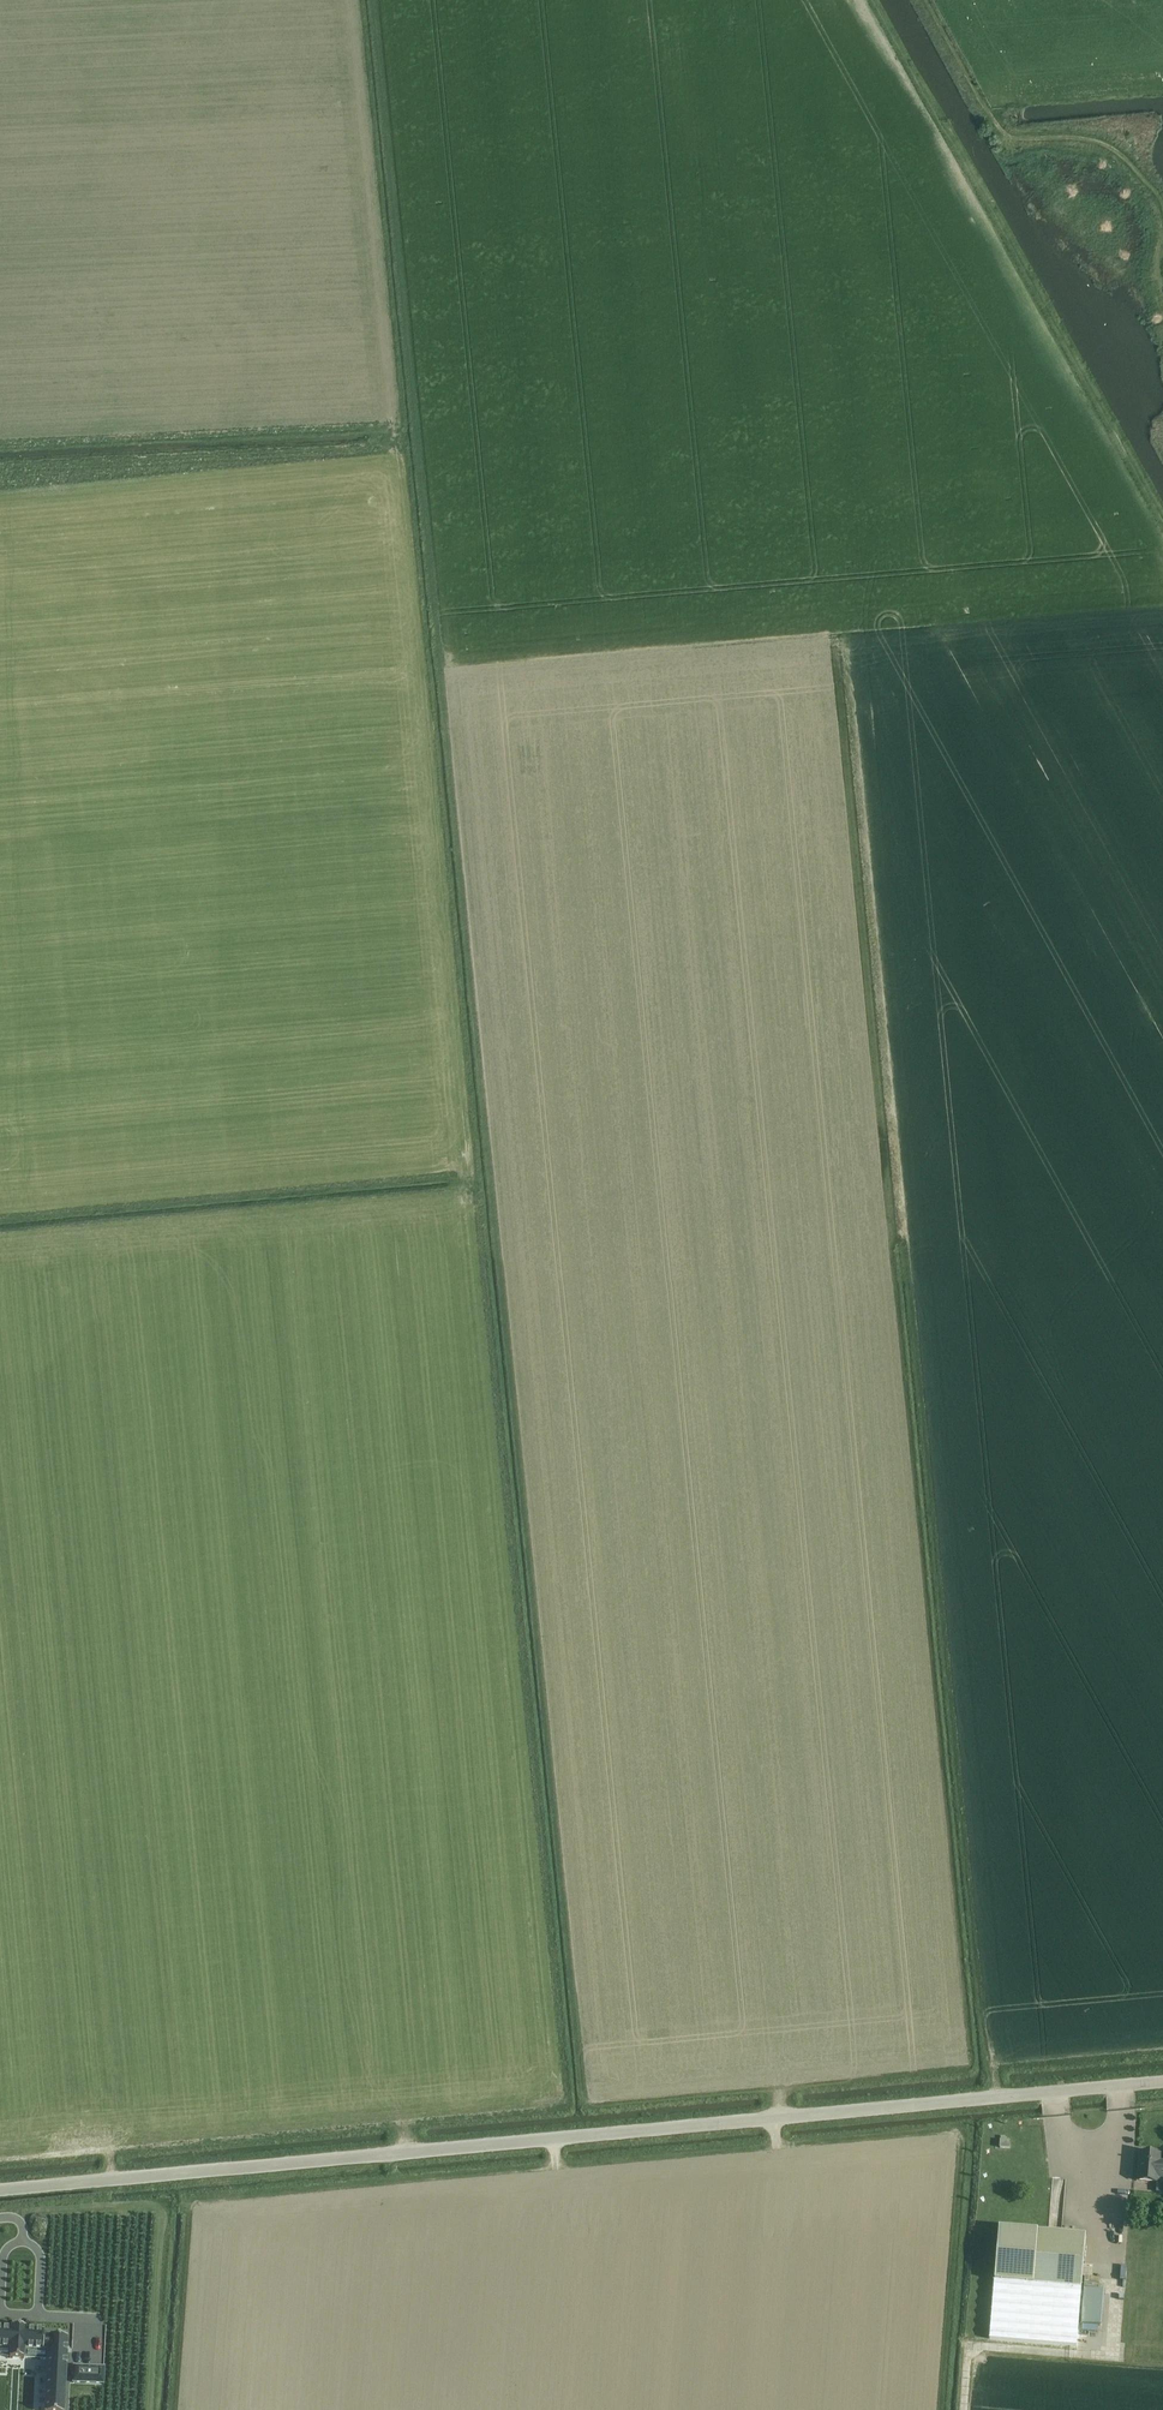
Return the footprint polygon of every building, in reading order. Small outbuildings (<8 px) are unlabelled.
[(1009,2148),(1010,2141),(1009,2141),(1009,2139),(1006,2139),(1006,2141),(1000,2140),(999,2147),(1009,2148)] [(1138,2181),(1157,2182),(1158,2177),(1162,2178),(1162,2162),(1159,2162),(1160,2154),(1140,2152),(1138,2181)] [(994,2280),(989,2339),(1076,2346),(1081,2288),(1085,2234),(1061,2232),(1048,2231),(1036,2230),(1036,2231),(999,2228),(995,2280),(994,2280)] [(25,2328),(11,2327),(11,2330),(0,2329),(0,2348),(10,2349),(9,2358),(24,2359),(24,2358),(47,2359),(44,2409),(64,2409),(67,2338),(48,2337),(48,2338),(43,2338),(43,2331),(25,2330),(25,2328)] [(72,2385),(103,2387),(104,2369),(73,2367),(72,2385)]
